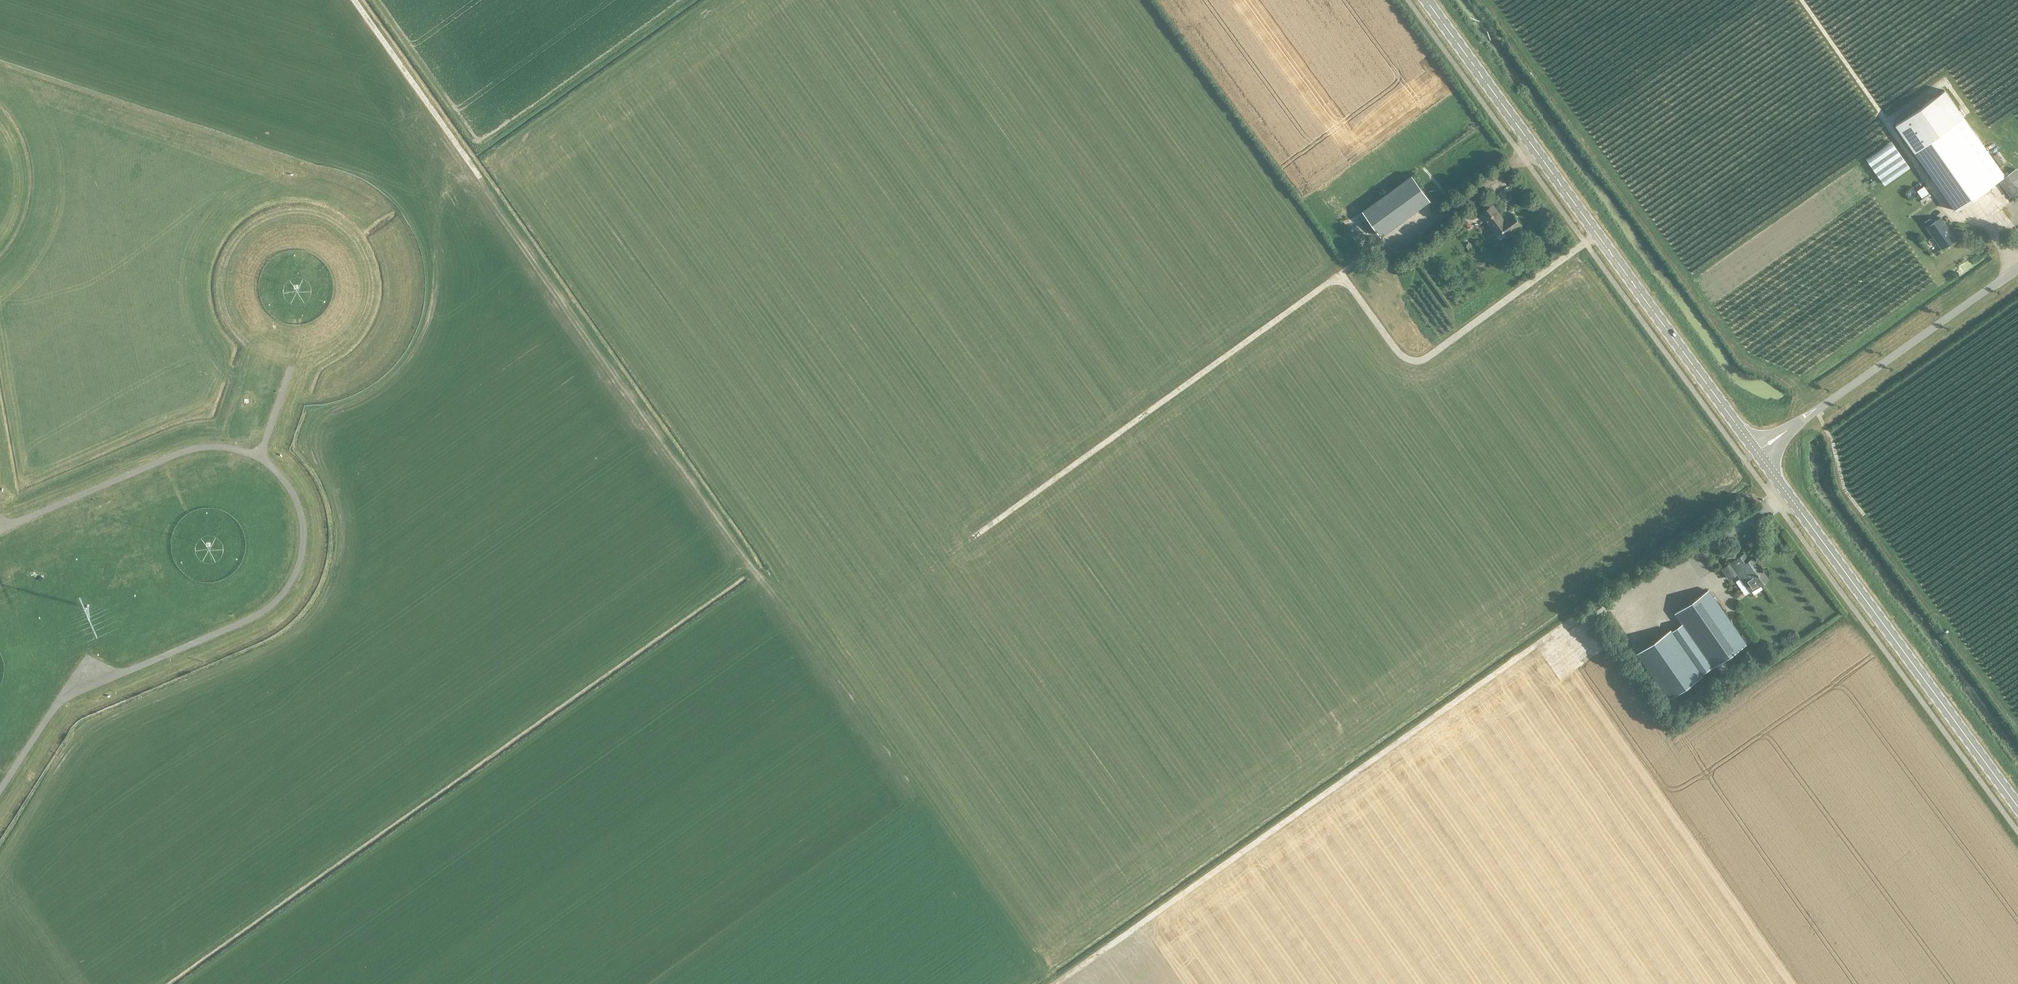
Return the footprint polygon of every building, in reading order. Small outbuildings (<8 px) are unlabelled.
[(1493,48),(1500,53),(1506,47),(1499,41),(1493,48)] [(1933,178),(1956,211),(1999,180),(2010,197),(2017,191),(2017,172),(2015,168),(2005,176),(1963,117),(1945,92),(1896,126),(1933,178)] [(1381,236),(1429,200),(1412,176),(1363,211),(1381,236)] [(1923,185),(1916,190),(1921,197),(1928,192),(1923,185)] [(1907,192),(1907,193),(1907,194),(1907,195),(1908,195),(1908,196),(1909,196),(1909,197),(1910,197),(1911,197),(1912,197),(1913,197),(1913,196),(1914,196),(1914,195),(1915,195),(1915,194),(1915,193),(1915,192),(1915,191),(1915,190),(1914,190),(1914,189),(1913,189),(1912,188),(1911,188),(1910,188),(1910,189),(1909,189),(1908,189),(1908,190),(1907,190),(1907,191),(1907,192)] [(1506,236),(1521,225),(1513,213),(1506,219),(1506,221),(1502,221),(1499,217),(1499,215),(1500,214),(1492,204),(1481,212),(1497,235),(1502,231),(1506,236)] [(1941,217),(1926,228),(1941,248),(1955,238),(1949,229),(1948,230),(1946,227),(1947,226),(1941,217)] [(1397,234),(1388,238),(1391,245),(1400,241),(1397,234)] [(1434,252),(1443,247),(1440,242),(1431,247),(1434,252)] [(1717,524),(1708,531),(1711,535),(1720,529),(1717,524)] [(1729,579),(1737,574),(1741,578),(1749,590),(1749,591),(1752,589),(1758,585),(1768,578),(1762,569),(1761,570),(1752,558),(1749,560),(1744,553),(1730,563),(1722,569),(1729,579)] [(1675,613),(1683,623),(1638,654),(1668,697),(1712,666),(1745,643),(1708,590),(1675,613)]
